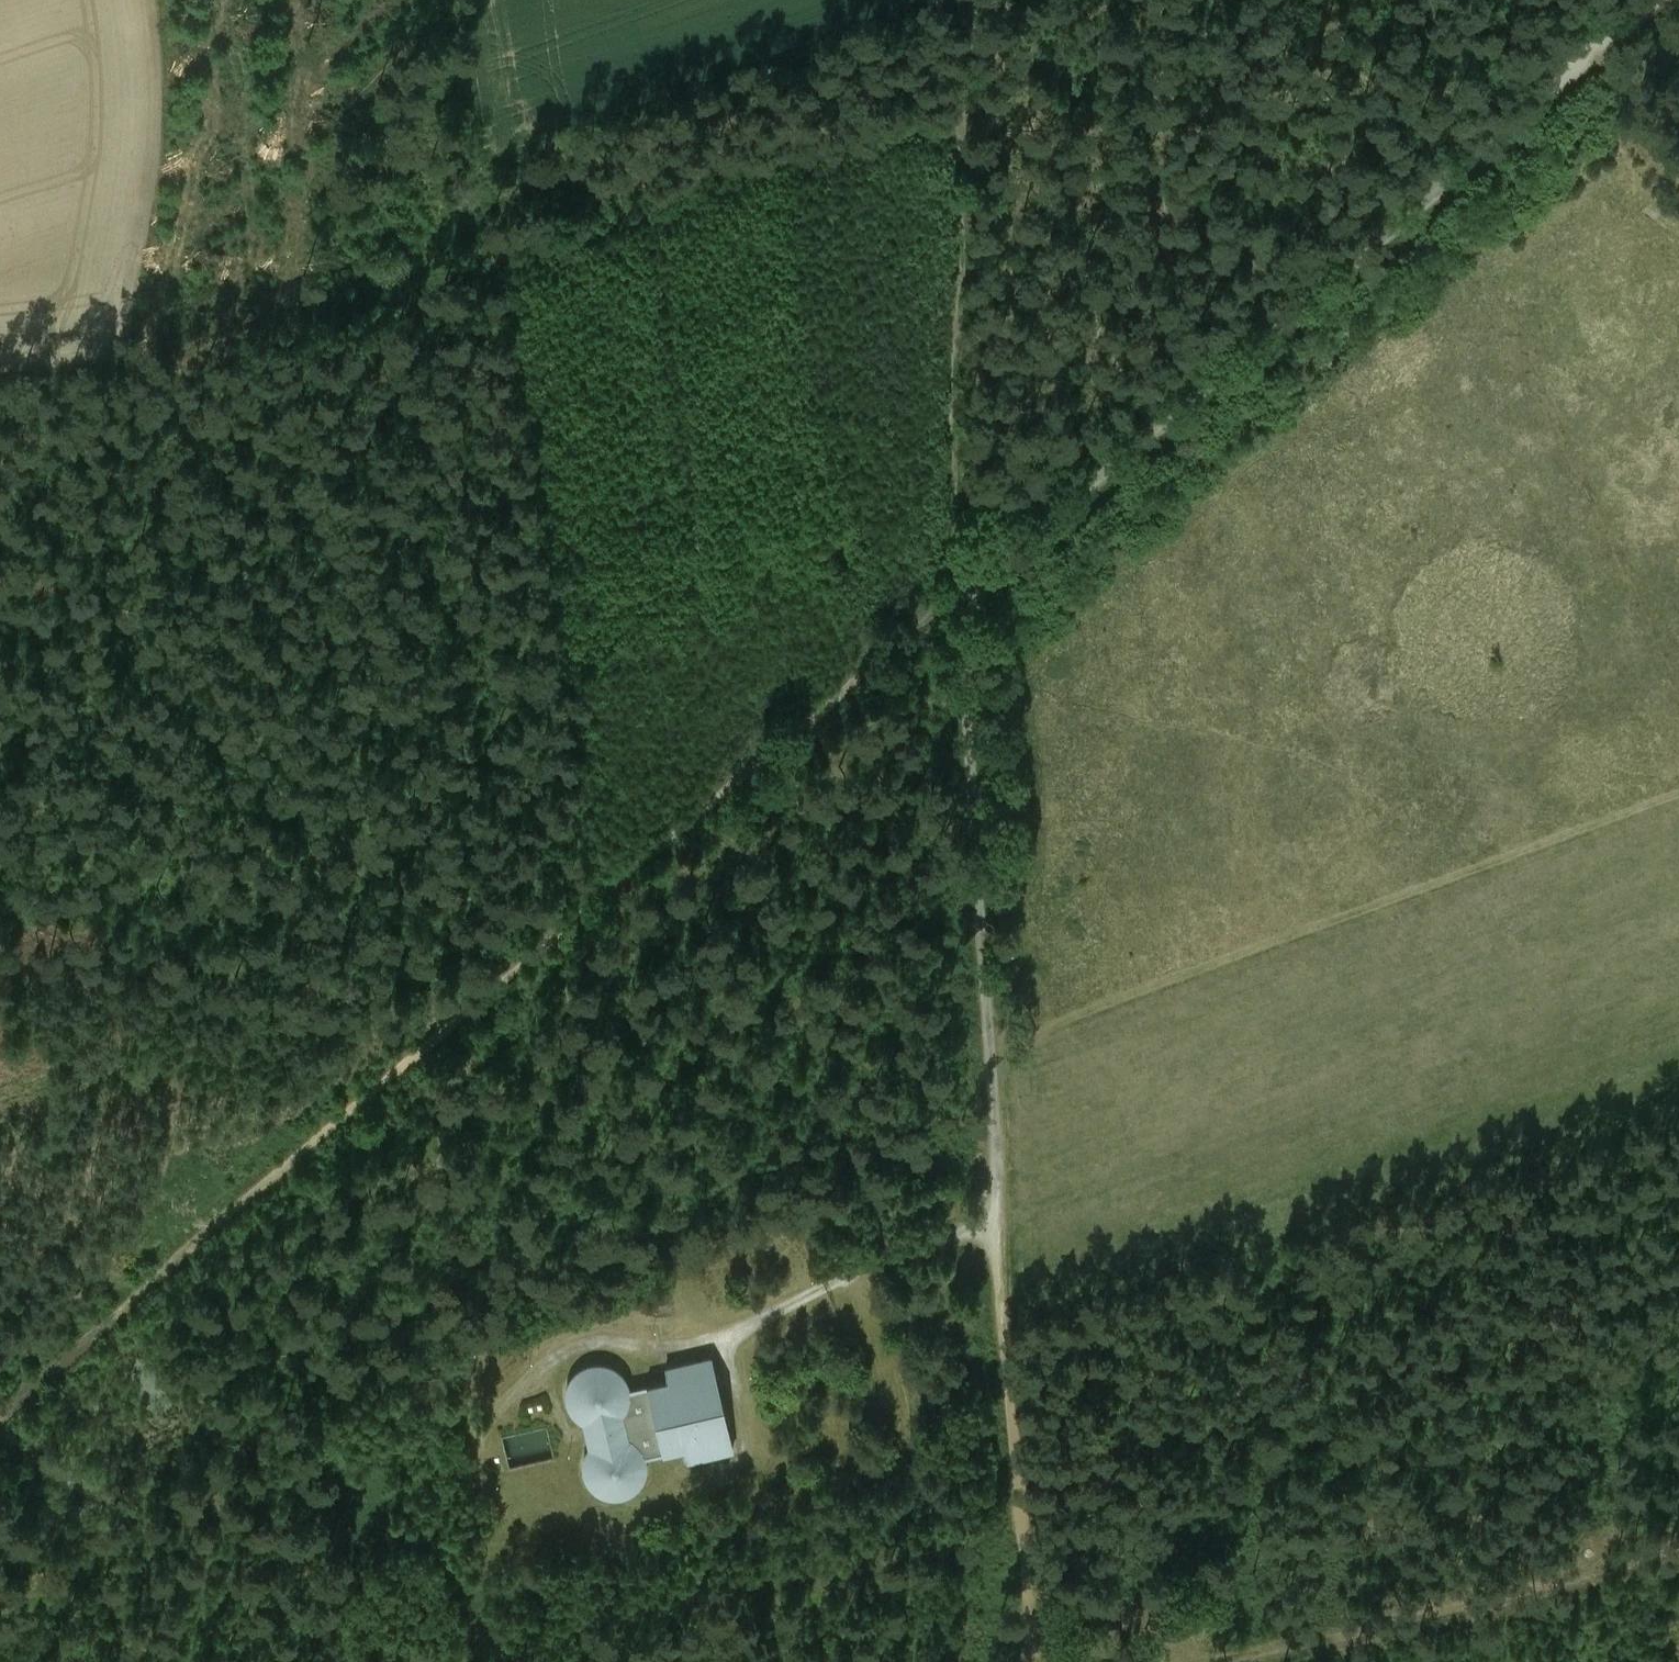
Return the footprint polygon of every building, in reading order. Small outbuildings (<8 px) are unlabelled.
[(685,1462),(737,1453),(712,1354),(664,1368),(667,1382),(629,1391),(628,1381),(620,1371),(608,1365),(590,1363),(574,1373),(564,1389),(567,1409),(576,1421),(583,1429),(588,1448),(579,1472),(579,1487),(591,1498),(606,1503),(624,1501),(638,1491),(647,1480),(648,1472),(646,1462),(643,1456),(664,1453),(682,1449),(685,1462)] [(1134,1619),(1108,1620),(1109,1656),(1135,1655),(1134,1619)]
